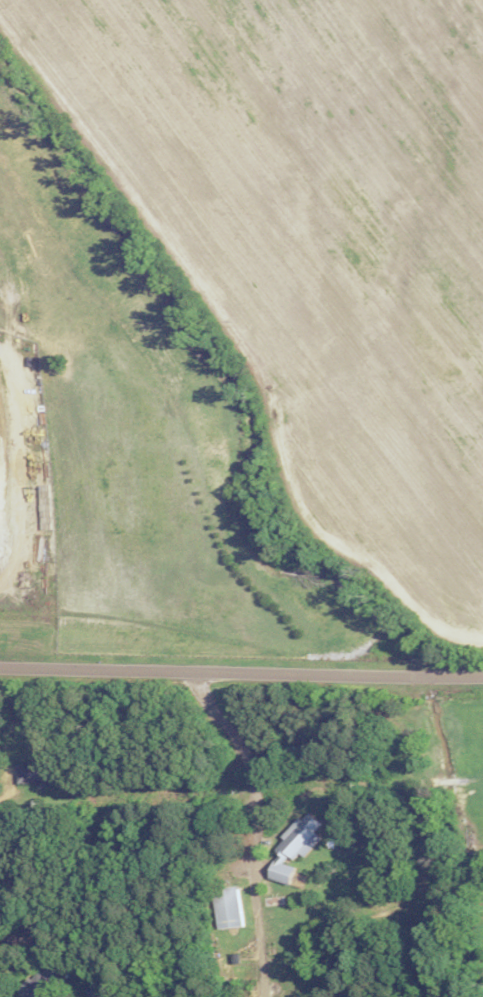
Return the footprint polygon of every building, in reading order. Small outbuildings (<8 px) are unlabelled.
[(283,885),(296,871),(288,863),(298,851),(304,856),(320,838),(314,833),(322,824),(307,810),(273,848),(282,855),(268,871),(283,885)] [(243,926),(240,885),(214,888),(217,928),(243,926)] [(64,990),(41,969),(15,996),(58,996),(64,990)]
